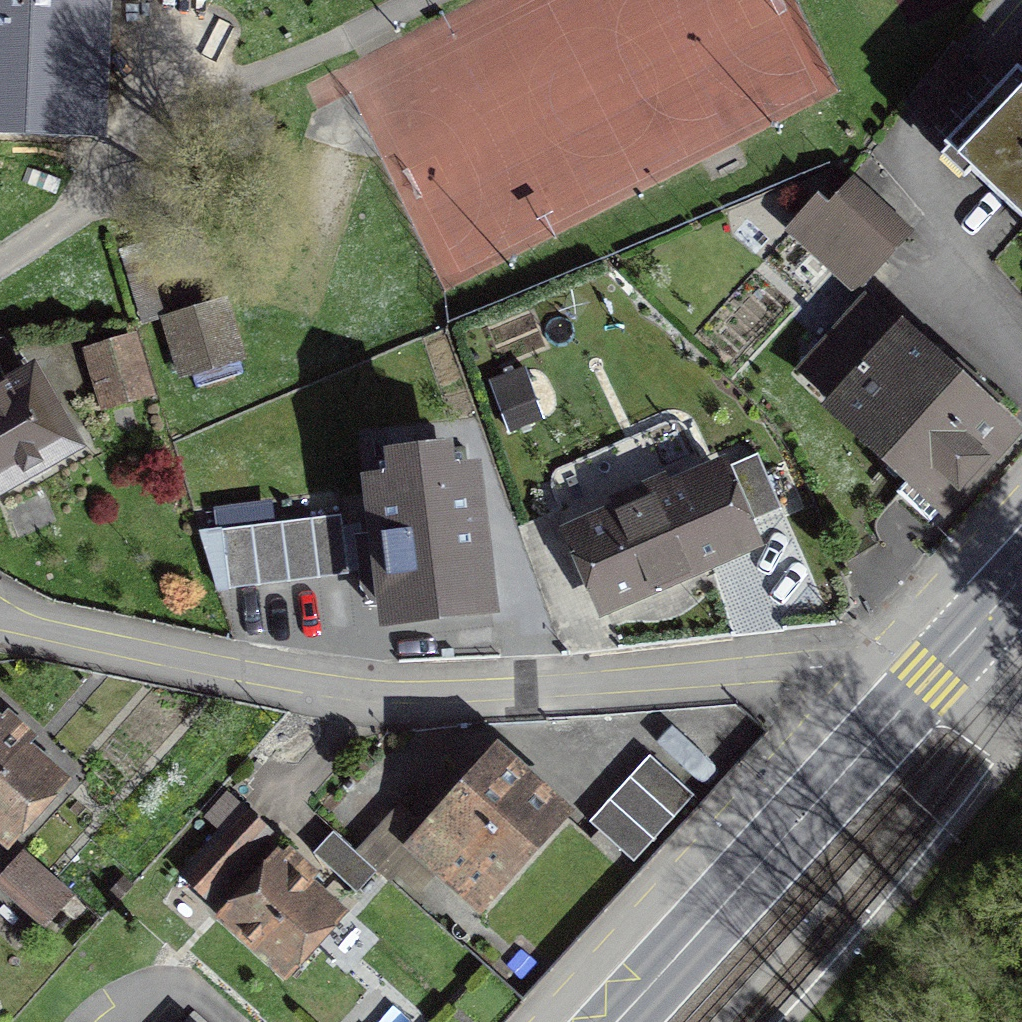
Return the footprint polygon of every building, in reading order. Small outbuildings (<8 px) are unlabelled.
[(94,0),(0,0),(0,92),(10,92),(8,135),(91,138),(91,134),(89,134),(94,0)] [(943,149),(1021,223),(1021,66),(943,149)] [(812,206),(789,232),(837,276),(860,251),(877,266),(904,237),(848,186),(822,215),(812,206)] [(894,496),(926,525),(969,478),(1009,434),(969,398),(976,390),(956,370),(948,379),(864,303),(798,375),(832,407),(830,410),(908,480),(894,496)] [(191,313),(163,322),(179,379),(237,362),(220,305),(191,313)] [(107,347),(88,352),(105,410),(144,399),(126,341),(107,347)] [(526,367),(489,381),(507,432),(544,419),(526,367)] [(29,377),(6,390),(5,387),(0,389),(0,489),(70,449),(29,377)] [(754,457),(727,469),(751,523),(778,512),(754,457)] [(397,494),(373,497),(380,561),(366,562),(369,587),(382,586),(388,636),(439,631),(507,623),(491,484),(467,486),(465,463),(394,471),(397,494)] [(662,481),(627,497),(632,508),(567,536),(600,610),(675,578),(749,545),(717,471),(666,494),(662,481)] [(342,521),(220,536),(227,594),(290,587),(349,579),(342,521)] [(3,838),(51,783),(28,762),(14,750),(24,739),(5,722),(0,727),(0,836),(3,838)] [(395,875),(413,890),(431,871),(473,909),(558,815),(527,786),(495,758),(410,852),(413,855),(395,875)] [(707,802),(665,764),(602,832),(644,870),(707,802)] [(240,813),(179,880),(204,902),(265,836),(240,813)] [(285,841),(330,883),(353,859),(307,817),(285,841)] [(331,913),(302,887),(311,877),(284,853),(223,919),(279,970),(331,913)] [(44,923),(64,900),(41,879),(20,860),(0,882),(0,884),(44,923)] [(190,1014),(183,1021),(200,1021),(190,1014)]
